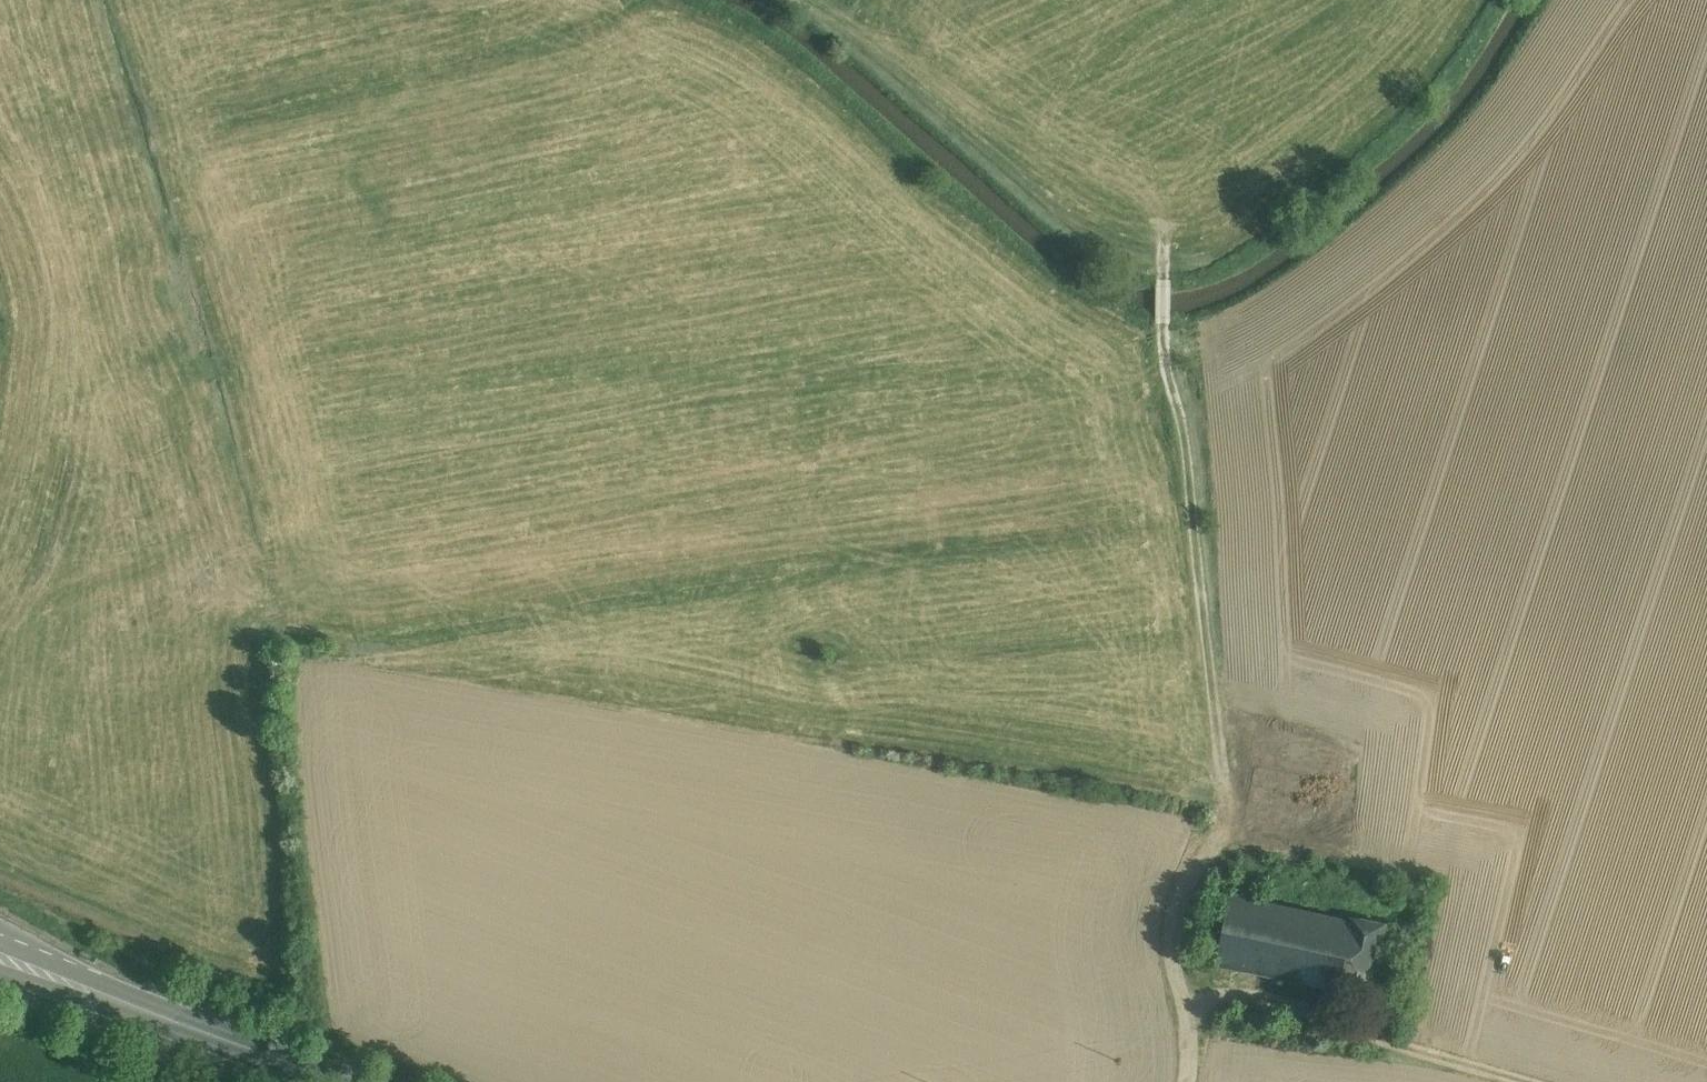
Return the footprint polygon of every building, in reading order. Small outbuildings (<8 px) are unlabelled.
[(1312,916),(1232,899),(1219,963),(1300,980),(1312,916)] [(1354,925),(1312,916),(1300,980),(1318,984),(1341,989),(1354,925)] [(1381,926),(1355,921),(1354,925),(1341,989),(1340,994),(1366,999),(1381,926)] [(1341,989),(1318,984),(1315,996),(1339,1001),(1340,994),(1341,989)]
